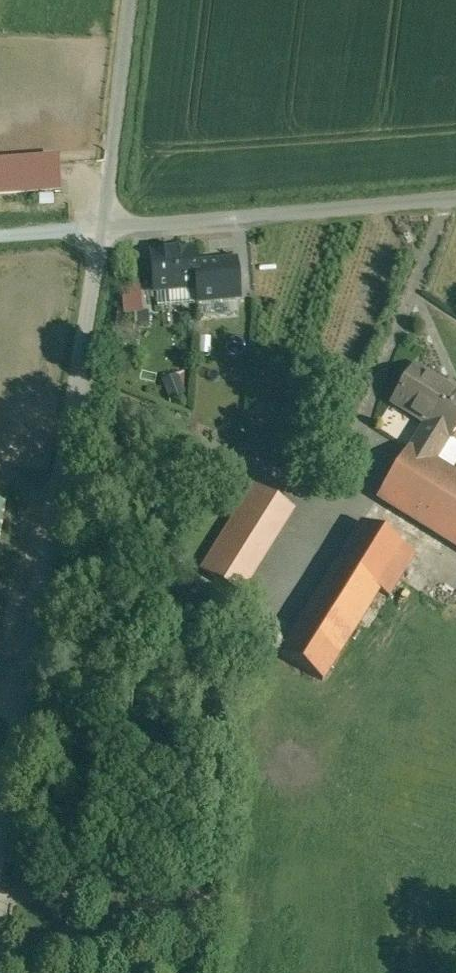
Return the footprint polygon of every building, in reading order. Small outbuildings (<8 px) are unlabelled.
[(0,161),(0,196),(59,191),(56,156),(0,161)] [(235,261),(196,265),(194,251),(151,255),(154,290),(196,287),(197,301),(239,297),(235,261)] [(122,312),(141,312),(140,285),(121,285),(122,312)] [(413,367),(391,403),(425,424),(410,447),(434,462),(448,438),(450,439),(455,429),(455,394),(413,367)] [(178,374),(162,380),(168,397),(184,391),(178,374)] [(409,447),(377,498),(455,547),(455,476),(410,447),(409,447)] [(291,509),(256,486),(203,572),(238,594),(291,509)] [(414,554),(362,522),(336,564),(379,590),(388,596),(414,554)] [(379,590),(336,564),(280,654),(322,681),(379,590)]
